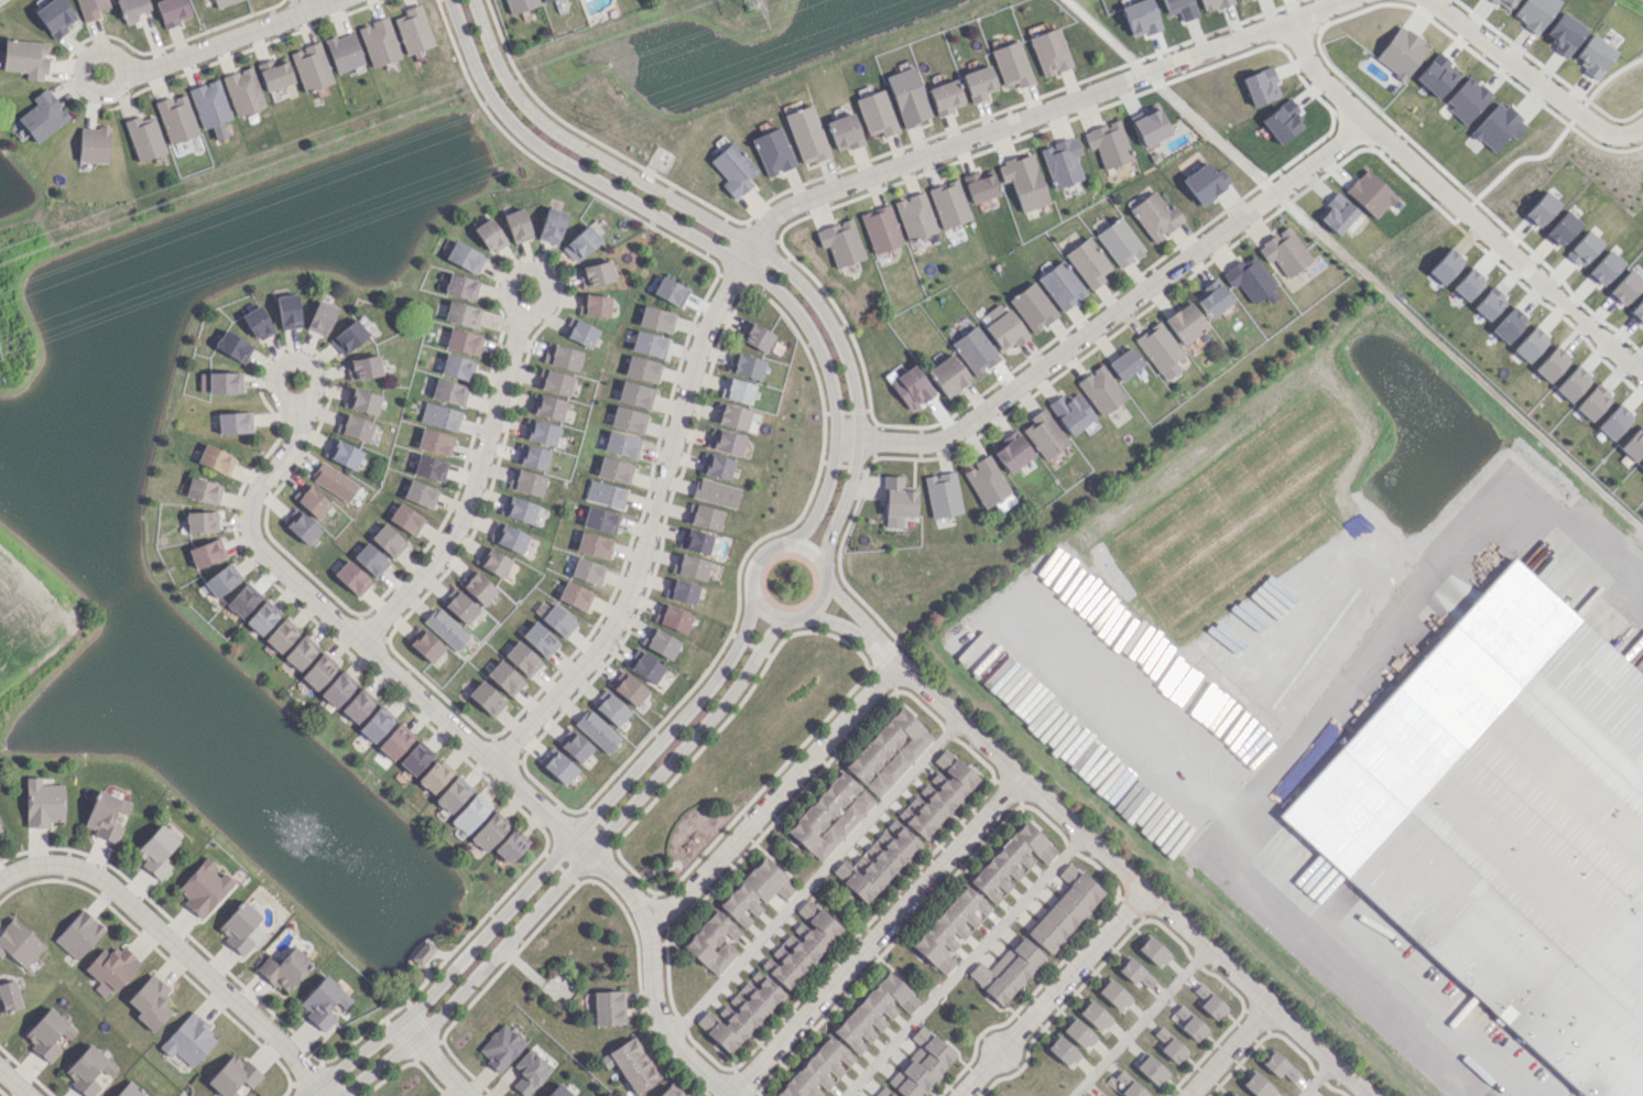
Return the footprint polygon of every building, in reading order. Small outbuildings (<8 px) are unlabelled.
[(68,31),(65,26),(76,19),(63,0),(50,0),(34,11),(54,41),(68,31)] [(83,22),(99,17),(97,11),(109,7),(107,0),(76,0),(83,22)] [(146,0),(117,0),(116,0),(124,25),(138,20),(136,13),(149,9),(146,0)] [(164,28),(191,17),(185,0),(158,0),(154,2),(164,28)] [(507,14),(537,6),(535,0),(503,0),(507,14)] [(1131,39),(1161,28),(1151,0),(1139,0),(1120,7),(1131,39)] [(1197,15),(1190,0),(1162,0),(1167,13),(1177,8),(1182,21),(1197,15)] [(1232,2),(1231,0),(1199,0),(1203,12),(1232,2)] [(1511,16),(1536,34),(1561,0),(1523,0),(1511,16)] [(393,18),(405,55),(433,45),(420,4),(401,10),(403,15),(393,18)] [(1586,30),(1562,12),(1545,34),(1556,43),(1552,48),(1566,58),(1586,30)] [(370,67),(400,58),(387,16),(370,21),(370,24),(358,28),(370,67)] [(1403,81),(1427,46),(1398,25),(1373,60),(1403,81)] [(1028,38),(1042,77),(1071,67),(1057,27),(1028,38)] [(363,64),(351,31),(324,41),(336,74),(363,64)] [(1616,52),(1591,34),(1571,60),(1596,79),(1616,52)] [(2,70),(25,72),(25,80),(44,81),(46,55),(45,55),(46,42),(4,40),(2,70)] [(1033,82),(1018,40),(990,50),(1003,87),(1015,82),(1018,88),(1033,82)] [(303,93),(333,83),(319,42),(290,52),(303,93)] [(1459,74),(1437,53),(1413,78),(1436,99),(1459,74)] [(265,91),(293,84),(285,56),(257,65),(265,91)] [(995,90),(990,66),(962,72),(969,103),(987,99),(985,92),(995,90)] [(1251,106),(1280,95),(1269,66),(1240,78),(1251,106)] [(222,76),(234,117),(264,108),(252,67),(222,76)] [(886,76),(901,128),(929,119),(914,67),(886,76)] [(1465,124),(1491,96),(1468,75),(1443,103),(1465,124)] [(230,120),(218,80),(189,89),(201,129),(230,120)] [(934,114),(962,108),(956,81),(928,86),(934,114)] [(31,98),(36,104),(17,118),(35,143),(69,118),(46,87),(31,98)] [(854,99),(868,135),(880,131),(882,137),(898,131),(882,89),(854,99)] [(198,135),(184,93),(155,103),(168,144),(198,135)] [(1279,145),(1301,127),(1293,117),(1299,112),(1288,98),(1259,120),(1279,145)] [(830,155),(811,104),(783,115),(802,166),(830,155)] [(1143,148),(1170,134),(1157,108),(1130,122),(1143,148)] [(835,152),(862,144),(852,113),(825,121),(835,152)] [(123,122),(138,162),(166,152),(152,115),(141,120),(139,115),(123,122)] [(1095,147),(1102,169),(1131,159),(1117,120),(1081,132),(1087,150),(1095,147)] [(107,163),(109,128),(79,127),(78,162),(107,163)] [(766,177),(795,164),(778,127),(750,139),(766,177)] [(1038,149),(1053,190),(1082,179),(1074,156),(1080,154),(1074,136),(1038,149)] [(708,161),(726,180),(720,185),(734,200),(751,184),(747,179),(756,170),(730,142),(708,161)] [(1204,161),(1196,151),(1176,166),(1183,176),(1204,161)] [(1010,180),(1020,212),(1047,204),(1032,153),(996,164),(1002,183),(1010,180)] [(1199,206),(1230,184),(1219,168),(1213,172),(1205,162),(1180,180),(1199,206)] [(972,205),(999,194),(988,168),(962,179),(972,205)] [(1375,219),(1395,197),(1365,168),(1344,191),(1375,219)] [(928,188),(939,228),(969,220),(958,180),(928,188)] [(893,202),(907,242),(936,231),(922,191),(893,202)] [(1183,220),(1172,206),(1167,210),(1152,191),(1128,210),(1154,243),(1183,220)] [(1559,205),(1544,191),(1522,215),(1538,229),(1559,205)] [(1337,235),(1358,212),(1336,192),(1315,215),(1337,235)] [(902,244),(888,204),(859,214),(873,254),(902,244)] [(536,239),(557,245),(566,212),(545,206),(536,239)] [(512,244),(532,237),(521,208),(501,215),(512,244)] [(1559,248),(1581,224),(1566,210),(1544,234),(1559,248)] [(1094,235),(1119,269),(1144,251),(1119,216),(1094,235)] [(474,226),(487,255),(505,246),(492,218),(474,226)] [(820,248),(827,246),(835,269),(864,258),(851,219),(814,231),(820,248)] [(1272,259),(1286,278),(1311,260),(1286,226),(1255,248),(1267,263),(1272,259)] [(1564,254),(1579,268),(1602,244),(1587,230),(1564,254)] [(1110,269),(1086,237),(1063,255),(1091,290),(1104,280),(1101,276),(1110,269)] [(485,256),(453,241),(444,259),(475,275),(485,256)] [(1442,286),(1464,260),(1448,247),(1426,273),(1442,286)] [(1585,274),(1600,288),(1623,263),(1608,249),(1585,274)] [(1251,304),(1275,288),(1253,255),(1239,265),(1237,262),(1220,273),(1231,288),(1237,284),(1251,304)] [(1061,312),(1086,294),(1061,260),(1036,278),(1061,312)] [(580,287),(613,282),(610,261),(577,266),(580,287)] [(1622,307),(1642,284),(1642,281),(1630,269),(1607,293),(1622,307)] [(479,281),(448,273),(443,293),(473,301),(479,281)] [(688,289),(661,275),(651,294),(679,308),(688,289)] [(1232,302),(1215,279),(1192,297),(1209,319),(1232,302)] [(1032,333),(1057,315),(1032,282),(1007,300),(1032,333)] [(1504,302),(1489,288),(1472,307),(1486,320),(1504,302)] [(607,317),(610,297),(581,293),(579,314),(607,317)] [(276,295),(279,329),(300,328),(297,294),(276,295)] [(1642,327),(1642,297),(1628,313),(1642,327)] [(306,329),(326,336),(336,307),(317,300),(306,329)] [(481,309),(448,300),(443,320),(475,329),(481,309)] [(1164,317),(1180,345),(1206,329),(1190,302),(1164,317)] [(255,342),(273,332),(259,305),(241,315),(255,342)] [(637,325),(670,334),(675,314),(642,305),(637,325)] [(1512,307),(1490,329),(1505,344),(1527,323),(1512,307)] [(1001,352),(1012,343),(1015,347),(1029,337),(1008,309),(983,327),(1001,352)] [(598,329),(570,317),(561,336),(589,348),(598,329)] [(368,335),(355,319),(329,339),(341,356),(368,335)] [(1174,361),(1181,356),(1160,321),(1134,337),(1161,381),(1180,370),(1174,361)] [(774,334),(747,322),(739,339),(765,352),(774,334)] [(1000,359),(975,325),(950,343),(975,377),(1000,359)] [(1548,337),(1531,325),(1512,352),(1529,363),(1548,337)] [(244,365),(254,347),(223,329),(213,347),(244,365)] [(478,354),(480,334),(448,329),(445,350),(478,354)] [(667,338),(634,332),(631,351),(664,357),(667,338)] [(581,352),(551,343),(545,363),(575,372),(581,352)] [(1533,369),(1548,383),(1569,360),(1554,346),(1533,369)] [(1107,363),(1120,381),(1142,364),(1129,347),(1107,363)] [(758,381),(764,361),(737,353),(731,372),(758,381)] [(945,397),(970,380),(950,353),(926,371),(945,397)] [(348,381),(381,374),(377,354),(344,361),(348,381)] [(440,374),(469,380),(473,360),(444,355),(440,374)] [(661,364),(628,355),(623,375),(656,384),(661,364)] [(934,394),(913,364),(888,382),(909,411),(934,394)] [(1075,382),(1100,416),(1125,398),(1100,364),(1075,382)] [(1591,379),(1576,365),(1554,389),(1569,403),(1591,379)] [(568,396),(572,376),(544,370),(540,390),(568,396)] [(241,373),(207,372),(207,376),(199,376),(199,392),(241,393),(241,373)] [(463,407),(468,387),(435,378),(429,397),(463,407)] [(749,405),(754,385),(728,378),(722,397),(749,405)] [(616,400),(649,409),(654,390),(621,381),(616,400)] [(1575,407),(1590,421),(1613,397),(1598,383),(1575,407)] [(342,407),(374,416),(380,396),(348,387),(342,407)] [(1063,403),(1058,396),(1046,405),(1070,436),(1095,418),(1076,393),(1063,403)] [(560,421),(565,401),(536,394),(531,414),(560,421)] [(461,411),(423,403),(419,423),(456,431),(461,411)] [(1633,417),(1618,403),(1596,427),(1611,441),(1633,417)] [(746,430),(750,410),(721,404),(717,424),(746,430)] [(642,435),(648,415),(615,405),(609,425),(642,435)] [(1021,430),(1044,461),(1068,443),(1042,408),(1029,418),(1032,422),(1021,430)] [(218,434),(252,433),(251,412),(217,413),(218,434)] [(366,443),(373,424),(341,413),(335,432),(366,443)] [(552,448),(559,428),(528,418),(522,437),(552,448)] [(1641,424),(1618,448),(1633,462),(1642,452),(1642,425),(1641,424)] [(739,456),(745,436),(713,427),(707,447),(739,456)] [(448,457),(454,437),(421,428),(416,448),(448,457)] [(640,440),(607,430),(602,450),(635,459),(640,440)] [(1033,456),(1017,434),(992,452),(1008,474),(1033,456)] [(354,470),(362,452),(332,438),(323,456),(354,470)] [(236,457),(204,444),(196,462),(227,476),(236,457)] [(548,449),(519,444),(516,465),(544,470),(548,449)] [(698,473),(729,479),(733,459),(703,453),(698,473)] [(963,473),(983,508),(1010,493),(988,454),(972,463),(974,466),(963,473)] [(412,476),(443,481),(447,461),(416,455),(412,476)] [(633,463),(599,457),(596,477),(629,483),(633,463)] [(358,482),(319,463),(310,482),(348,501),(358,482)] [(509,489),(539,497),(545,476),(514,468),(509,489)] [(929,517),(960,514),(956,472),(925,475),(929,517)] [(902,476),(885,476),(883,528),(901,528),(901,517),(915,517),(916,489),(902,488),(902,476)] [(222,483),(188,478),(185,498),(218,504),(222,483)] [(431,510),(438,491),(410,479),(402,498),(431,510)] [(693,499),(735,507),(738,487),(697,479),(693,499)] [(626,488),(587,481),(584,501),(622,508),(626,488)] [(292,497),(316,520),(330,505),(306,482),(292,497)] [(1015,503),(1011,494),(994,503),(998,511),(1015,503)] [(537,505),(505,495),(499,514),(531,525),(537,505)] [(387,520),(413,536),(425,519),(399,502),(387,520)] [(722,511),(694,504),(689,524),(717,531),(722,511)] [(581,526),(614,534),(619,515),(586,506),(581,526)] [(306,545),(320,530),(296,508),(282,523),(306,545)] [(217,532),(217,511),(185,512),(185,533),(217,532)] [(488,540),(520,554),(528,535),(496,521),(488,540)] [(406,544),(383,523),(369,538),(393,559),(406,544)] [(707,555),(712,535),(684,527),(679,547),(707,555)] [(612,539),(579,532),(575,552),(608,559),(612,539)] [(188,547),(193,567),(225,559),(220,539),(188,547)] [(352,557),(375,578),(388,562),(366,542),(352,557)] [(511,559),(483,546),(474,565),(502,578),(511,559)] [(675,574),(703,581),(708,561),(681,554),(675,574)] [(569,576),(598,586),(605,567),(576,557),(569,576)] [(332,574),(357,597),(371,582),(346,559),(332,574)] [(242,580),(231,562),(202,580),(213,598),(242,580)] [(482,606),(496,591),(472,568),(458,583),(482,606)] [(694,605),(698,584),(672,579),(668,600),(694,605)] [(593,593),(565,580),(556,599),(584,612),(593,593)] [(240,618),(261,596),(246,581),(225,604),(240,618)] [(464,625),(478,610),(456,589),(442,604),(464,625)] [(260,636),(281,612),(266,599),(244,622),(260,636)] [(577,623),(553,603),(539,619),(564,639),(577,623)] [(691,613),(661,605),(655,624),(685,633),(691,613)] [(469,636),(437,606),(423,622),(455,651),(469,636)] [(1584,1095),(1642,1095),(1642,669),(1584,615),(1346,876),(1584,1095)] [(278,653),(300,631),(285,617),(263,639),(278,653)] [(520,636),(545,659),(559,644),(534,620),(520,636)] [(443,649),(420,626),(405,640),(429,663),(443,649)] [(669,660),(679,643),(650,626),(640,644),(669,660)] [(298,671),(319,648),(304,634),(283,657),(298,671)] [(542,663),(517,640),(503,655),(528,678),(542,663)] [(625,667),(654,684),(664,666),(635,649),(625,667)] [(299,677),(314,691),(338,666),(323,652),(299,677)] [(524,683),(500,659),(485,674),(509,698),(524,683)] [(357,683),(342,669),(319,695),(334,709),(357,683)] [(634,707),(648,691),(622,670),(609,686),(634,707)] [(466,695),(491,718),(505,702),(480,680),(466,695)] [(340,710),(355,724),(376,701),(361,687),(340,710)] [(592,707),(617,727),(630,711),(604,691),(592,707)] [(396,719),(381,704),(357,729),(372,743),(396,719)] [(878,798),(932,737),(898,706),(844,767),(864,785),(878,798)] [(573,723),(606,754),(620,739),(586,708),(573,723)] [(392,761),(415,736),(399,722),(376,747),(392,761)] [(579,764),(592,749),(570,728),(556,743),(579,764)] [(397,763),(413,777),(434,754),(418,740),(397,763)] [(577,770),(552,748),(538,763),(563,785),(577,770)] [(977,777),(944,748),(933,761),(949,775),(945,779),(936,772),(928,782),(927,782),(919,792),(926,799),(905,823),(924,839),(977,777)] [(453,771),(438,757),(416,780),(432,794),(453,771)] [(874,802),(860,789),(840,770),(785,831),(819,862),(874,802)] [(472,789),(457,775),(433,800),(449,814),(472,789)] [(26,828),(49,828),(49,822),(64,822),(63,784),(40,784),(40,778),(25,778),(26,828)] [(123,827),(112,823),(116,811),(127,814),(131,802),(96,790),(84,826),(95,830),(93,836),(117,843),(123,827)] [(491,807),(477,793),(449,821),(464,835),(491,807)] [(511,824),(496,810),(469,838),(484,853),(511,824)] [(831,872),(863,903),(920,844),(895,820),(875,841),(876,841),(855,862),(863,870),(859,875),(843,860),(831,872)] [(969,882),(994,905),(1003,895),(1014,883),(1025,871),(1033,861),(1025,853),(1029,849),(1045,863),(1056,850),(1023,821),(969,882)] [(170,867),(161,859),(178,841),(160,824),(134,852),(143,861),(141,864),(158,880),(170,867)] [(493,851),(507,864),(529,841),(514,827),(493,851)] [(232,885),(213,867),(215,865),(206,857),(176,889),(187,899),(182,903),(200,920),(232,885)] [(718,905),(744,929),(753,919),(764,907),(762,905),(774,892),(783,900),(796,887),(762,857),(718,905)] [(1103,893),(1067,861),(1055,874),(1068,885),(1025,933),(1048,954),(1103,893)] [(991,908),(964,885),(910,946),(943,975),(955,962),(947,955),(959,941),(961,942),(971,930),(991,908)] [(760,966),(787,990),(842,929),(806,897),(794,910),(811,925),(776,964),(768,958),(760,966)] [(224,941),(242,957),(254,944),(245,935),(261,917),(242,900),(217,928),(227,937),(224,941)] [(53,940),(75,961),(104,930),(82,909),(53,940)] [(737,953),(723,940),(724,939),(729,943),(739,931),(715,909),(681,946),(715,977),(737,953)] [(23,969),(44,947),(13,918),(0,931),(0,957),(5,952),(23,969)] [(1170,956),(1149,935),(1136,948),(1157,969),(1170,956)] [(989,971),(979,962),(967,975),(1000,1006),(1044,957),(1021,936),(989,971)] [(436,949),(426,939),(409,958),(419,967),(436,949)] [(83,969),(98,983),(93,988),(105,999),(140,962),(121,944),(111,955),(103,948),(83,969)] [(283,994),(312,964),(293,946),(276,964),(268,956),(256,968),(283,994)] [(1118,968),(1144,993),(1155,981),(1129,957),(1118,968)] [(832,1032),(858,1055),(867,1045),(877,1033),(887,1023),(879,1016),(884,1011),(891,1017),(899,1009),(907,1016),(920,1001),(886,971),(832,1032)] [(171,1012),(161,1002),(171,991),(152,973),(126,1000),(139,1013),(135,1017),(151,1033),(171,1012)] [(727,1053),(783,994),(761,973),(717,1020),(707,1010),(695,1023),(727,1053)] [(352,1000),(325,975),(299,1003),(309,1012),(306,1016),(323,1032),(336,1019),(327,1010),(335,1001),(344,1008),(352,1000)] [(1118,1011),(1130,998),(1109,979),(1097,992),(1118,1011)] [(0,983),(0,1013),(20,1009),(15,980),(0,983)] [(1189,994),(1216,1020),(1226,1008),(1200,983),(1189,994)] [(623,991),(592,992),(593,1025),(625,1024),(623,991)] [(1078,1013),(1099,1032),(1111,1019),(1090,1000),(1078,1013)] [(1168,1018),(1195,1041),(1207,1028),(1180,1005),(1168,1018)] [(76,1031),(50,1006),(21,1037),(49,1063),(61,1050),(51,1041),(60,1032),(68,1040),(76,1031)] [(169,1058),(174,1053),(190,1068),(218,1038),(191,1012),(158,1047),(169,1058)] [(1085,1051),(1097,1039),(1074,1017),(1062,1030),(1085,1051)] [(491,1056),(486,1062),(497,1073),(525,1045),(502,1023),(480,1046),(491,1056)] [(922,1025),(910,1038),(920,1047),(887,1082),(903,1095),(918,1095),(955,1056),(922,1025)] [(1176,1063),(1187,1051),(1160,1026),(1149,1038),(1176,1063)] [(824,1092),(835,1080),(854,1058),(827,1035),(775,1095),(820,1095),(824,1092)] [(1046,1048),(1068,1069),(1080,1056),(1058,1035),(1046,1048)] [(660,1078),(633,1036),(607,1052),(634,1094),(660,1078)] [(85,1095),(92,1095),(100,1087),(91,1078),(100,1069),(108,1077),(116,1068),(90,1043),(61,1073),(85,1095)] [(522,1095),(526,1095),(551,1069),(529,1048),(509,1069),(517,1075),(509,1084),(522,1095)] [(1276,1077),(1281,1072),(1292,1082),(1299,1074),(1273,1050),(1261,1063),(1276,1077)] [(1155,1086),(1167,1073),(1145,1052),(1133,1065),(1155,1086)] [(245,1059),(241,1062),(232,1054),(206,1081),(222,1095),(240,1095),(233,1090),(241,1081),(250,1089),(263,1076),(245,1059)] [(1147,1094),(1121,1069),(1109,1082),(1124,1095),(1145,1095),(1147,1094)] [(1255,1095),(1270,1095),(1275,1089),(1251,1072),(1241,1086),(1255,1095)] [(128,1081),(114,1095),(144,1095),(128,1081)] [(557,1082),(544,1095),(573,1095),(557,1082)] [(671,1082),(657,1095),(685,1095),(671,1082)] [(884,1087),(875,1095),(894,1095),(884,1087)]
